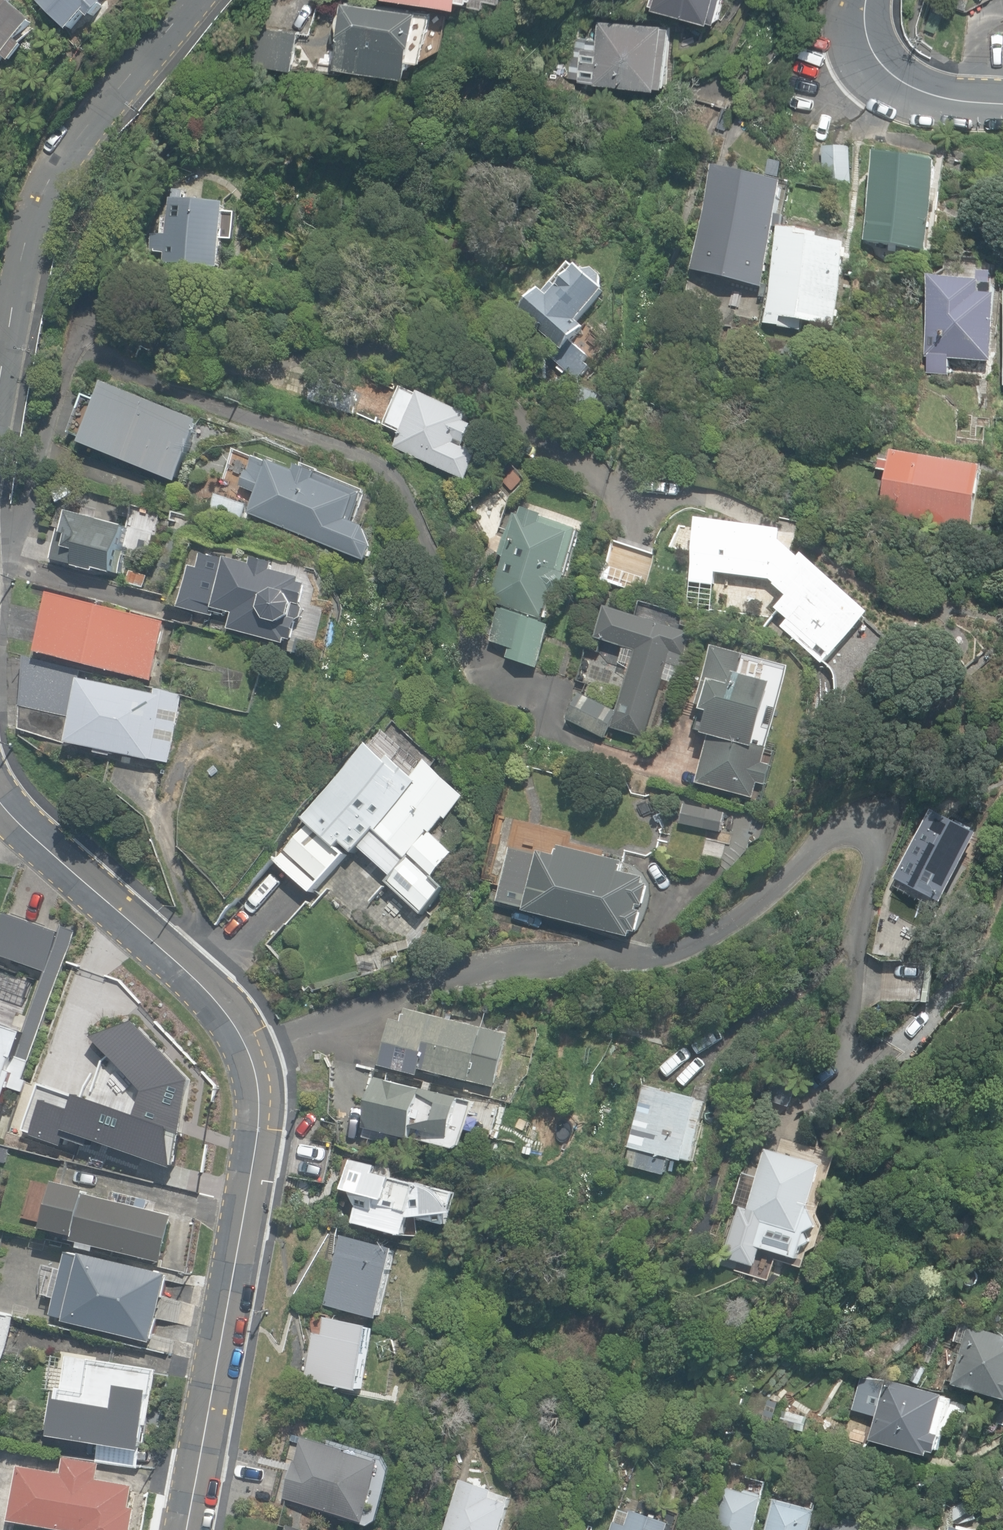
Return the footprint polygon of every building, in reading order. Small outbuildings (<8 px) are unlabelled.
[(0,69),(1,69),(1,68),(2,68),(3,67),(3,66),(4,66),(4,65),(4,64),(5,64),(5,63),(5,62),(5,61),(5,60),(7,58),(15,64),(29,48),(21,41),(37,23),(11,0),(0,0),(0,69)] [(71,33),(89,14),(96,20),(109,6),(103,0),(39,0),(38,1),(71,33)] [(411,74),(413,57),(421,58),(424,41),(428,42),(432,11),(423,10),(423,8),(356,0),(347,0),(344,23),(335,22),(333,40),(342,42),(339,64),(411,74)] [(719,17),(732,18),(736,0),(657,0),(656,3),(661,4),(661,6),(719,17)] [(923,29),(933,33),(938,15),(928,12),(923,29)] [(599,82),(663,86),(663,83),(670,84),(673,27),(666,26),(667,24),(602,20),(601,38),(582,37),(581,47),(572,47),(570,77),(599,78),(599,82)] [(253,63),(293,68),(297,29),(258,24),(253,63)] [(823,182),(849,182),(850,147),(824,147),(823,182)] [(865,242),(925,252),(933,202),(937,203),(939,189),(935,188),(939,164),(879,154),(865,242)] [(692,271),(764,288),(788,184),(716,167),(692,271)] [(166,264),(221,268),(226,203),(171,199),(169,217),(162,217),(160,234),(153,233),(151,252),(167,253),(166,264)] [(782,318),(835,327),(849,246),(822,241),(823,235),(782,228),(765,324),(781,326),(782,318)] [(549,354),(579,380),(590,367),(584,362),(590,356),(575,343),(588,329),(580,322),(607,290),(602,285),(602,275),(594,268),(584,269),(578,264),(550,296),(543,289),(523,312),(559,343),(549,354)] [(989,286),(990,274),(977,273),(976,283),(931,279),(925,358),(930,359),(929,369),(948,371),(949,359),(992,363),(997,297),(995,297),(996,287),(989,286)] [(394,446),(469,480),(480,454),(466,447),(476,426),(468,423),(472,415),(420,392),(412,409),(318,378),(308,400),(401,431),(394,446)] [(83,445),(180,484),(206,420),(109,380),(83,445)] [(567,406),(605,424),(615,401),(577,383),(567,406)] [(943,523),(974,529),(985,467),(893,450),(891,460),(881,458),(879,469),(889,471),(882,512),(930,521),(929,524),(942,527),(943,523)] [(270,464),(255,458),(242,487),(257,494),(249,514),(367,563),(373,547),(359,541),(365,527),(353,522),(364,493),(300,467),(298,472),(271,460),(270,464)] [(214,510),(243,519),(247,505),(218,496),(214,510)] [(490,601),(544,620),(553,593),(562,596),(570,574),(567,573),(582,530),(547,518),(547,516),(526,508),(523,518),(519,516),(490,601)] [(99,569),(121,575),(127,552),(122,551),(128,528),(73,513),(68,532),(61,530),(53,560),(98,572),(99,569)] [(800,561),(781,543),(782,531),(700,521),(693,583),(715,586),(716,573),(770,579),(790,597),(778,610),(789,620),(782,628),(822,664),(869,613),(806,555),(800,561)] [(641,597),(653,549),(614,539),(602,587),(641,597)] [(264,637),(286,642),(287,639),(293,640),(298,620),(304,618),(306,608),(303,604),(308,582),(303,581),(304,575),(276,568),(277,562),(264,559),(254,557),(253,562),(247,561),(227,556),(226,559),(203,553),(200,567),(191,565),(181,608),(214,615),(215,610),(227,613),(227,611),(235,613),(231,629),(247,633),(264,637)] [(618,609),(621,597),(603,592),(599,604),(618,609)] [(41,652),(153,680),(168,622),(55,594),(41,652)] [(680,668),(691,633),(607,608),(598,640),(635,651),(617,712),(581,695),(569,722),(607,738),(612,728),(646,739),(668,665),(680,668)] [(508,658),(538,668),(552,627),(522,617),(508,658)] [(700,783),(756,798),(760,783),(767,785),(773,765),(765,763),(791,668),(713,647),(697,704),(706,706),(705,711),(711,712),(706,734),(712,736),(700,783)] [(22,728),(62,742),(79,670),(27,658),(22,728)] [(73,743),(153,760),(153,756),(170,760),(183,695),(160,690),(159,695),(86,680),(73,743)] [(388,881),(425,914),(449,889),(436,878),(458,854),(435,833),(449,818),(452,821),(472,799),(429,760),(415,775),(393,755),(388,760),(369,743),(304,816),(310,823),(277,860),(313,893),(347,854),(340,848),(344,844),(355,854),(366,841),(373,848),(368,854),(392,876),(388,881)] [(524,910),(632,936),(633,931),(639,933),(644,911),(639,909),(640,905),(645,906),(651,884),(646,883),(647,877),(623,871),(625,860),(561,845),(571,807),(552,802),(536,865),(509,858),(499,900),(525,906),(524,910)] [(896,878),(944,903),(980,833),(932,808),(896,878)] [(494,835),(509,837),(511,817),(497,815),(494,835)] [(495,878),(498,867),(488,864),(485,875),(495,878)] [(60,933),(7,914),(0,933),(0,956),(46,972),(60,933)] [(425,1069),(497,1087),(510,1034),(487,1028),(407,1008),(404,1022),(394,1019),(382,1065),(423,1075),(425,1069)] [(63,1128),(172,1163),(192,1077),(133,1017),(93,1033),(139,1090),(134,1104),(77,1086),(75,1093),(42,1083),(27,1127),(59,1139),(63,1128)] [(27,1081),(23,1080),(29,1062),(18,1058),(27,1034),(0,1024),(0,1130),(9,1105),(6,1104),(12,1088),(23,1092),(27,1081)] [(410,1138),(458,1150),(465,1145),(474,1101),(469,1099),(471,1092),(374,1069),(358,1135),(408,1146),(410,1138)] [(637,1167),(666,1175),(670,1157),(685,1161),(686,1159),(694,1161),(709,1102),(700,1100),(645,1086),(630,1147),(642,1150),(637,1167)] [(754,1244),(800,1258),(804,1246),(814,1241),(809,1230),(820,1225),(810,1204),(822,1165),(768,1149),(760,1176),(744,1171),(728,1224),(739,1228),(734,1243),(753,1249),(754,1244)] [(352,1220),(404,1232),(408,1215),(418,1214),(446,1221),(448,1211),(456,1211),(456,1210),(450,1203),(453,1190),(375,1171),(376,1164),(349,1158),(346,1164),(343,1183),(340,1186),(347,1190),(348,1208),(352,1220)] [(70,1238),(163,1261),(174,1215),(138,1206),(140,1198),(115,1192),(113,1200),(90,1194),(91,1189),(51,1177),(39,1225),(72,1233),(70,1238)] [(326,1303),(382,1317),(399,1249),(344,1235),(326,1303)] [(70,1319),(154,1341),(172,1274),(86,1251),(85,1257),(73,1254),(57,1314),(70,1318),(70,1319)] [(9,1358),(19,1315),(0,1311),(0,1355),(9,1358)] [(307,1379),(364,1389),(376,1324),(329,1316),(326,1334),(316,1332),(307,1379)] [(1002,1397),(1002,1335),(969,1326),(954,1384),(1002,1397)] [(100,1460),(140,1466),(143,1448),(146,1448),(150,1424),(151,1424),(160,1368),(92,1357),(87,1390),(60,1386),(58,1401),(60,1402),(55,1434),(103,1441),(100,1460)] [(872,1439),(932,1454),(933,1450),(940,1451),(944,1434),(938,1432),(948,1395),(887,1380),(887,1381),(865,1376),(856,1411),(877,1416),(872,1439)] [(778,1424),(805,1431),(809,1417),(782,1410),(778,1424)] [(285,1497),(370,1520),(386,1461),(349,1451),(350,1449),(304,1436),(297,1461),(295,1460),(285,1497)] [(138,1508),(132,1507),(136,1485),(98,1478),(101,1463),(67,1457),(64,1473),(21,1466),(12,1519),(72,1529),(134,1529),(138,1508)] [(512,1504),(510,1504),(512,1499),(493,1493),(494,1489),(465,1480),(452,1521),(449,1529),(504,1529),(512,1504)] [(766,1496),(725,1486),(714,1529),(758,1529),(766,1496)] [(818,1509),(776,1499),(768,1529),(813,1529),(818,1509)] [(669,1523),(635,1513),(630,1528),(615,1523),(613,1529),(667,1529),(669,1523)] [(869,1523),(827,1513),(823,1529),(867,1529),(869,1523)]
